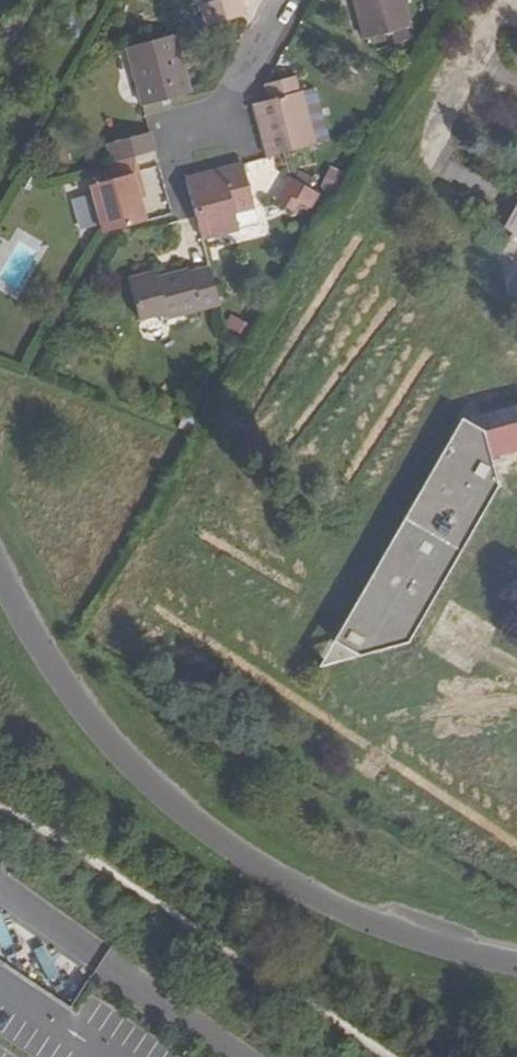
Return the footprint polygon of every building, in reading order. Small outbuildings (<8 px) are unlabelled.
[(208,26),(235,18),(244,15),(241,0),(216,0),(203,4),(208,26)] [(403,0),(355,0),(365,39),(391,33),(395,44),(411,39),(408,27),(410,27),(403,0)] [(190,94),(174,35),(125,49),(140,107),(190,94)] [(271,99),(254,103),(268,157),(283,153),(315,144),(302,91),(299,92),(295,77),(267,84),(271,99)] [(311,89),(302,91),(315,144),(324,142),(328,135),(317,93),(311,89)] [(152,151),(147,133),(109,145),(114,162),(152,151)] [(139,190),(130,157),(102,165),(105,177),(89,182),(101,229),(141,219),(136,200),(134,192),(139,190)] [(254,207),(243,164),(186,180),(196,218),(201,238),(237,228),(235,213),(254,207)] [(338,178),(323,169),(316,182),(331,190),(338,178)] [(319,194),(289,177),(281,191),(301,203),(311,209),(319,194)] [(297,211),(301,203),(281,191),(276,198),(297,211)] [(504,226),(516,234),(516,205),(507,223),(504,226)] [(235,213),(237,228),(258,221),(254,207),(235,213)] [(220,305),(209,269),(159,283),(157,273),(130,281),(139,319),(167,311),(168,318),(220,305)] [(247,338),(253,328),(232,315),(225,325),(225,326),(247,338)] [(466,419),(463,418),(329,634),(355,648),(405,640),(500,485),(493,458),(516,452),(516,406),(466,419)]
